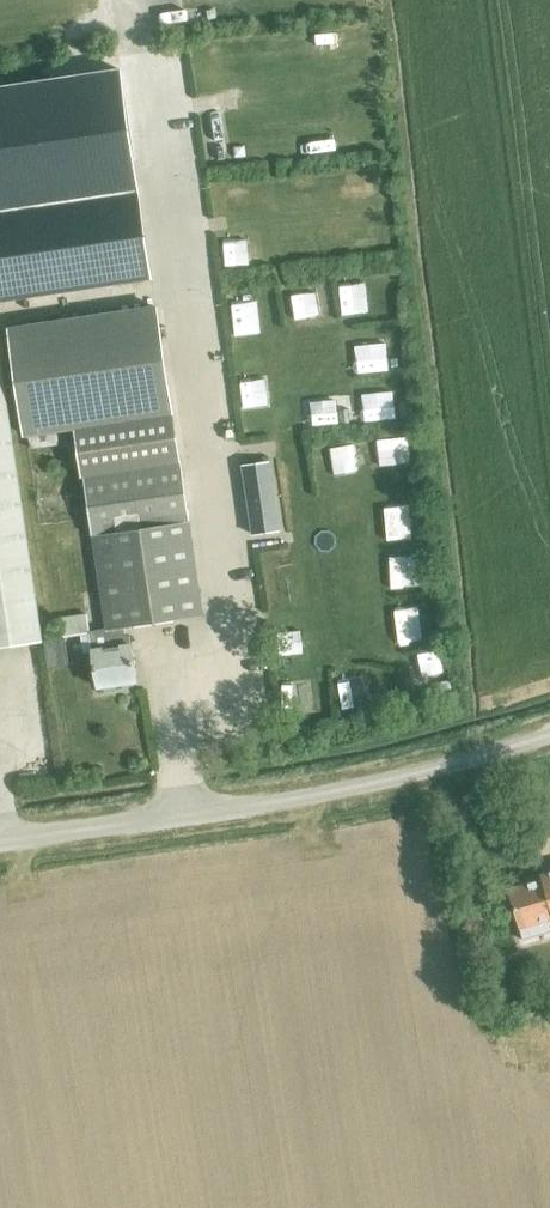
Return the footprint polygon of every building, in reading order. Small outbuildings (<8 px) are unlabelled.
[(274,19),(251,21),(252,33),(275,31),(274,19)] [(204,38),(229,38),(228,25),(203,26),(204,38)] [(55,148),(55,161),(94,160),(93,147),(55,148)] [(0,217),(0,302),(151,282),(141,198),(0,217)] [(345,269),(350,292),(364,289),(359,265),(345,269)] [(325,297),(337,295),(333,272),(320,274),(325,297)] [(239,278),(242,307),(268,304),(265,276),(239,278)] [(180,463),(177,464),(154,306),(10,328),(26,436),(67,430),(74,479),(83,478),(106,629),(86,632),(84,614),(57,618),(60,637),(89,632),(97,687),(136,681),(131,645),(130,645),(128,636),(124,636),(123,628),(203,616),(180,463)] [(381,319),(354,324),(359,354),(386,349),(381,319)] [(43,641),(0,330),(0,647),(43,641)] [(357,375),(366,405),(380,401),(371,371),(357,375)] [(409,415),(382,416),(383,439),(410,438),(409,415)] [(337,456),(363,455),(361,426),(336,427),(337,456)] [(281,525),(272,464),(249,467),(257,528),(281,525)] [(392,522),(419,522),(419,487),(392,487),(392,522)] [(397,564),(422,564),(421,538),(411,538),(411,529),(396,529),(397,564)] [(363,556),(347,560),(350,574),(366,571),(363,556)] [(407,629),(434,625),(429,595),(403,599),(407,629)] [(443,628),(408,635),(413,661),(448,654),(443,628)] [(355,689),(369,687),(365,656),(351,658),(355,689)] [(274,729),(272,718),(240,723),(241,734),(274,729)] [(540,875),(542,879),(508,890),(519,927),(549,918),(549,872),(540,875)]
